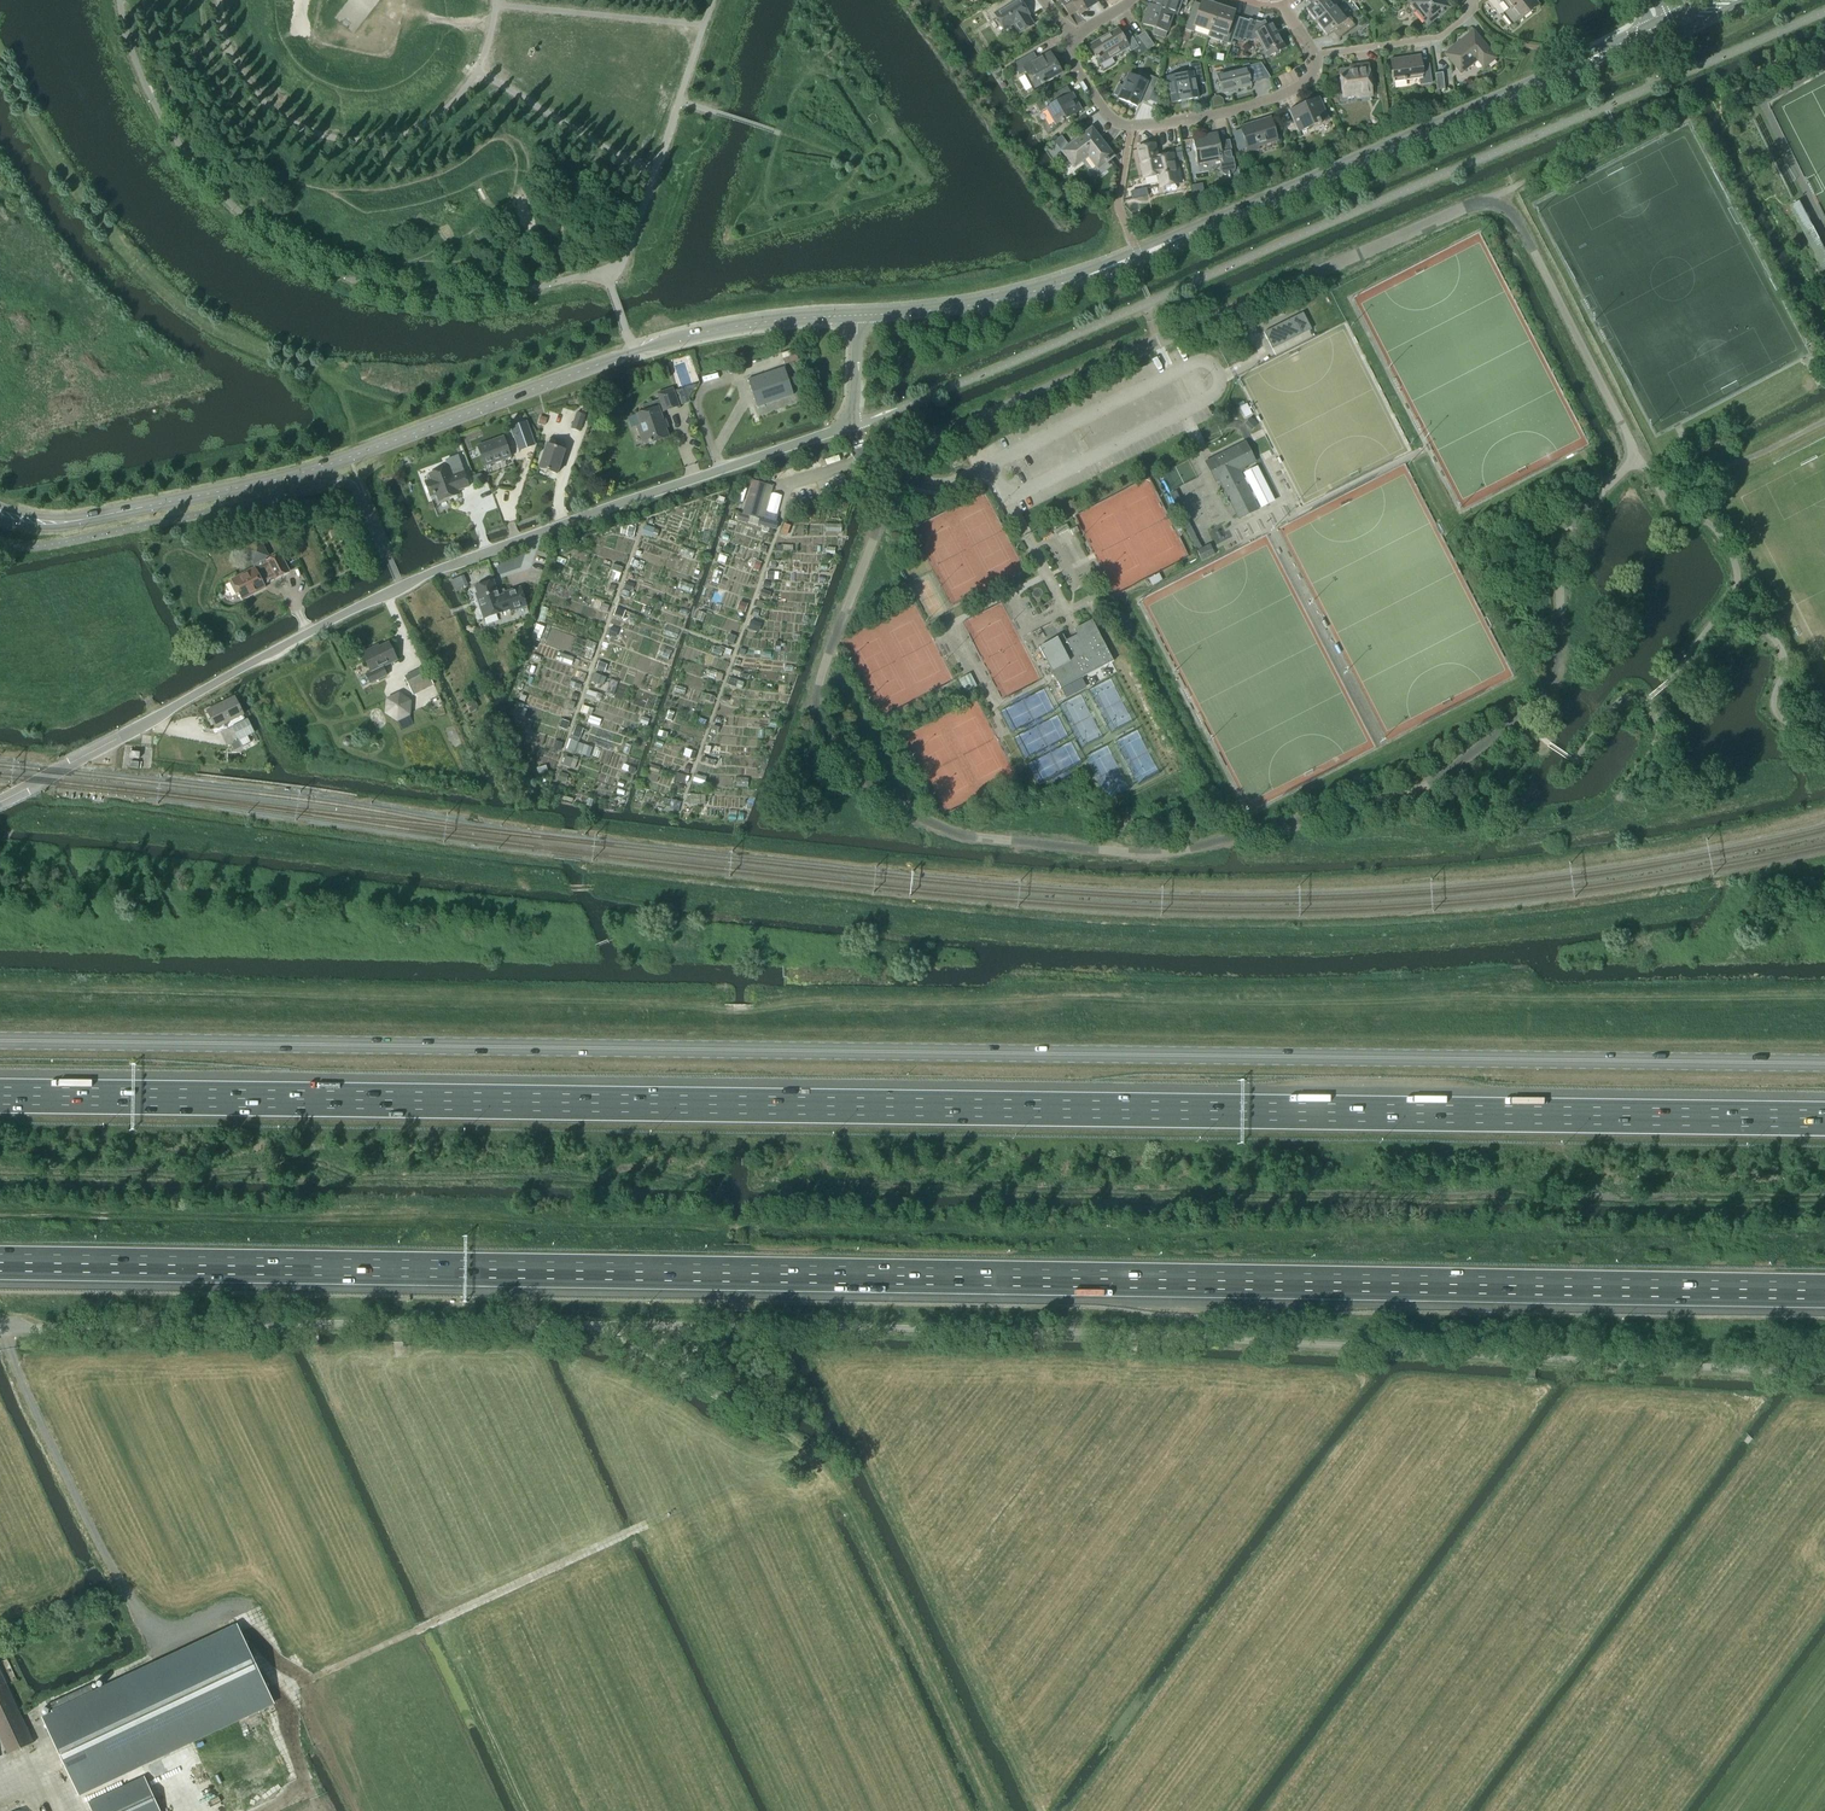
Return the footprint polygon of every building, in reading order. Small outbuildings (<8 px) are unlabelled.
[(1012,3),(1011,0),(1000,0),(984,10),(991,21),(996,18),(1004,30),(1013,25),(1019,34),(1034,25),(1028,16),(1029,15),(1019,0),(1017,0),(1012,3)] [(1093,0),(1059,0),(1059,1),(1055,3),(1060,10),(1064,8),(1069,15),(1076,10),(1079,14),(1095,3),(1093,0)] [(1152,7),(1152,8),(1173,15),(1172,15),(1176,16),(1180,4),(1185,6),(1187,0),(1154,0),(1152,7)] [(1306,10),(1316,23),(1335,8),(1329,0),(1318,0),(1306,10)] [(1409,4),(1427,26),(1449,8),(1443,0),(1414,0),(1409,4)] [(1539,6),(1534,0),(1501,0),(1509,10),(1503,15),(1512,26),(1518,21),(1519,22),(1539,6)] [(1209,32),(1217,7),(1202,1),(1199,11),(1191,8),(1184,30),(1185,30),(1193,33),(1195,27),(1209,32)] [(1152,8),(1152,7),(1149,6),(1142,25),(1157,30),(1155,36),(1164,39),(1166,33),(1172,15),(1173,15),(1152,8)] [(1232,39),(1239,18),(1232,16),(1234,12),(1217,7),(1209,32),(1224,37),(1222,43),(1230,45),(1232,40),(1232,39)] [(1348,18),(1345,21),(1335,8),(1316,23),(1327,36),(1332,31),(1338,39),(1355,26),(1348,18)] [(1273,49),(1276,53),(1285,48),(1272,24),(1267,27),(1264,21),(1260,23),(1249,20),(1248,21),(1239,18),(1232,39),(1232,40),(1242,43),(1243,40),(1251,42),(1257,39),(1265,53),(1273,49)] [(1129,32),(1122,36),(1118,30),(1090,47),(1091,48),(1086,51),(1090,57),(1096,57),(1100,64),(1127,47),(1130,53),(1132,52),(1136,58),(1147,51),(1147,50),(1139,39),(1135,42),(1129,32)] [(1484,69),(1496,59),(1473,31),(1444,55),(1460,74),(1477,61),(1484,69)] [(1147,51),(1154,46),(1144,32),(1138,37),(1139,39),(1147,50),(1147,51)] [(1035,89),(1061,74),(1050,54),(1037,61),(1033,54),(1014,65),(1020,75),(1025,72),(1035,89)] [(1429,62),(1421,63),(1420,57),(1391,60),(1394,83),(1419,80),(1420,85),(1431,84),(1429,62)] [(1195,86),(1203,84),(1199,63),(1189,65),(1190,73),(1166,78),(1172,103),(1198,98),(1195,86)] [(1254,65),(1249,66),(1248,65),(1242,66),(1243,69),(1217,75),(1221,94),(1251,86),(1250,84),(1258,82),(1254,65)] [(1358,98),(1372,96),(1368,65),(1357,67),(1357,69),(1339,71),(1342,95),(1357,93),(1358,98)] [(1437,91),(1445,90),(1443,73),(1435,74),(1437,91)] [(1148,102),(1158,80),(1150,76),(1147,83),(1130,75),(1124,87),(1118,85),(1113,95),(1119,98),(1119,99),(1136,107),(1140,99),(1148,102)] [(1072,93),(1061,99),(1057,92),(1035,105),(1040,112),(1046,109),(1055,125),(1081,110),(1072,93)] [(1299,132),(1327,120),(1318,99),(1290,111),(1299,132)] [(1277,141),(1276,137),(1270,118),(1240,127),(1241,131),(1233,133),(1239,151),(1247,148),(1248,153),(1259,150),(1258,147),(1277,141)] [(1098,169),(1114,156),(1092,128),(1085,133),(1084,131),(1072,141),(1073,143),(1062,152),(1074,167),(1088,157),(1098,169)] [(1229,142),(1219,144),(1217,134),(1193,139),(1197,163),(1221,159),(1222,163),(1222,164),(1221,165),(1221,166),(1220,167),(1220,168),(1220,169),(1220,170),(1221,171),(1221,172),(1222,173),(1223,174),(1224,174),(1225,175),(1227,175),(1228,175),(1228,178),(1229,178),(1229,175),(1230,175),(1231,174),(1232,174),(1232,173),(1233,172),(1233,171),(1234,170),(1234,169),(1234,168),(1229,142)] [(1172,154),(1157,157),(1154,144),(1138,147),(1144,178),(1160,175),(1162,186),(1181,182),(1178,168),(1175,168),(1172,154)] [(1788,207),(1823,273),(1824,272),(1824,251),(1805,214),(1799,202),(1793,205),(1788,207)] [(1272,350),(1303,334),(1311,330),(1302,313),(1263,333),(1272,350)] [(756,407),(793,395),(784,367),(747,379),(756,407)] [(689,398),(696,386),(696,385),(678,391),(682,405),(690,402),(689,398)] [(664,411),(678,406),(672,389),(657,394),(660,401),(642,407),(644,412),(637,415),(643,432),(639,433),(643,445),(667,437),(658,412),(663,410),(664,411)] [(1248,403),(1241,407),(1246,417),(1253,413),(1248,403)] [(580,432),(585,416),(577,412),(571,429),(580,432)] [(535,446),(526,422),(510,427),(519,452),(535,446)] [(485,465),(510,456),(503,437),(478,446),(485,465)] [(554,447),(556,441),(549,439),(547,444),(546,444),(539,467),(557,473),(564,450),(554,447)] [(1244,443),(1206,462),(1215,482),(1219,480),(1238,519),(1258,509),(1255,500),(1257,499),(1261,507),(1274,501),(1257,467),(1244,474),(1246,477),(1243,478),(1239,470),(1254,462),(1244,443)] [(953,468),(963,462),(960,456),(949,461),(953,468)] [(463,471),(452,475),(449,466),(429,473),(431,479),(426,481),(431,495),(436,494),(438,500),(459,493),(458,490),(468,486),(463,471)] [(742,515),(749,516),(757,519),(766,485),(752,481),(742,515)] [(207,554),(218,549),(215,542),(204,548),(207,554)] [(280,554),(267,561),(265,558),(267,556),(260,542),(246,550),(253,563),(256,562),(259,568),(256,570),(254,568),(232,580),(233,582),(230,583),(236,594),(238,593),(242,600),(265,588),(264,585),(268,583),(267,581),(274,577),(275,579),(290,572),(280,554)] [(460,588),(467,585),(464,577),(457,580),(460,588)] [(504,591),(497,592),(493,581),(475,587),(479,598),(477,599),(484,619),(509,610),(510,612),(527,607),(520,588),(505,593),(504,591)] [(1048,664),(1060,688),(1084,676),(1113,662),(1092,620),(1080,626),(1083,632),(1066,641),(1063,635),(1045,644),(1054,661),(1048,664)] [(383,667),(397,661),(389,643),(371,651),(371,649),(362,654),(371,673),(366,675),(370,684),(387,675),(383,667)] [(413,695),(433,685),(425,668),(405,677),(413,695)] [(216,729),(243,715),(234,697),(207,711),(216,729)] [(238,741),(254,733),(248,719),(232,727),(238,741)] [(54,1714),(42,1720),(78,1794),(272,1703),(237,1628),(95,1695),(90,1685),(50,1704),(54,1714)] [(8,1755),(33,1743),(0,1672),(0,1737),(8,1755)] [(144,1777),(89,1803),(93,1810),(160,1810),(144,1777)]
